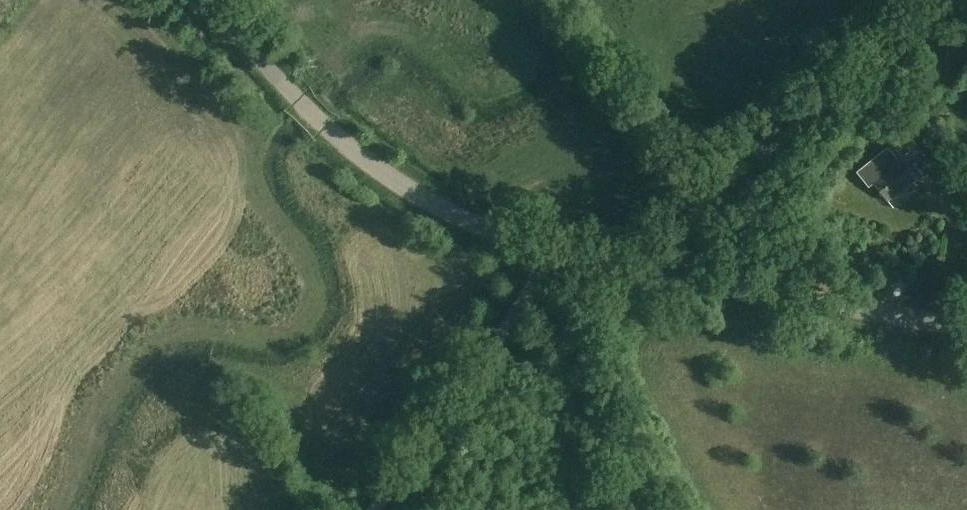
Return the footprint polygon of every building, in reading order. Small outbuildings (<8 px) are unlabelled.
[(904,143),(892,152),(897,159),(909,149),(904,143)] [(892,152),(888,147),(857,171),(869,186),(873,182),(888,201),(914,180),(897,159),(892,152)]
